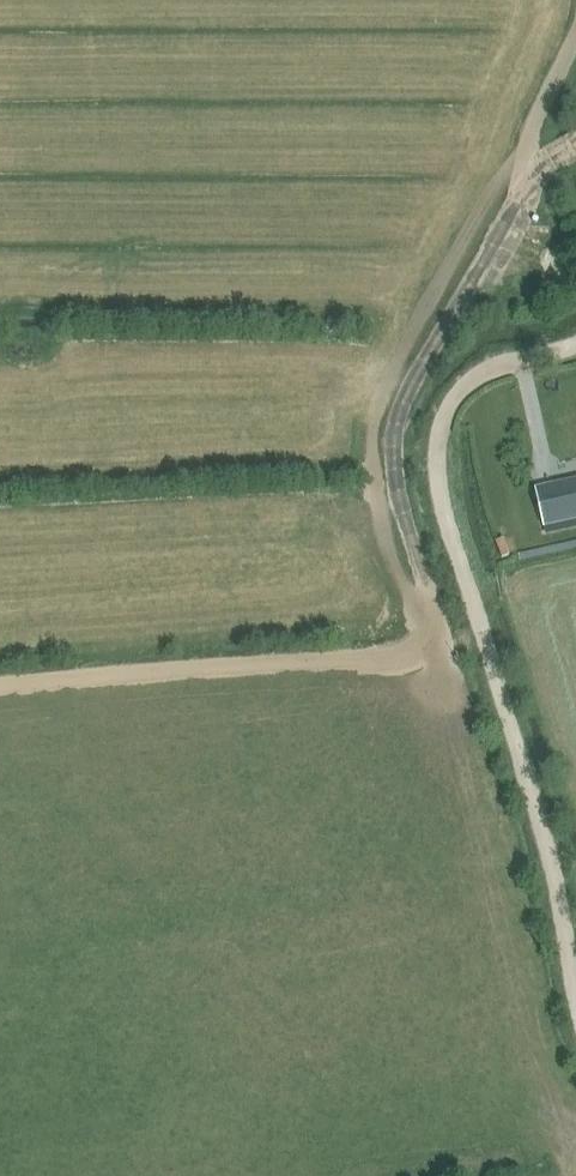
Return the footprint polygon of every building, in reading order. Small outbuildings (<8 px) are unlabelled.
[(566,392),(575,444),(575,390),(566,392)] [(536,488),(544,524),(575,517),(575,478),(536,488)]
